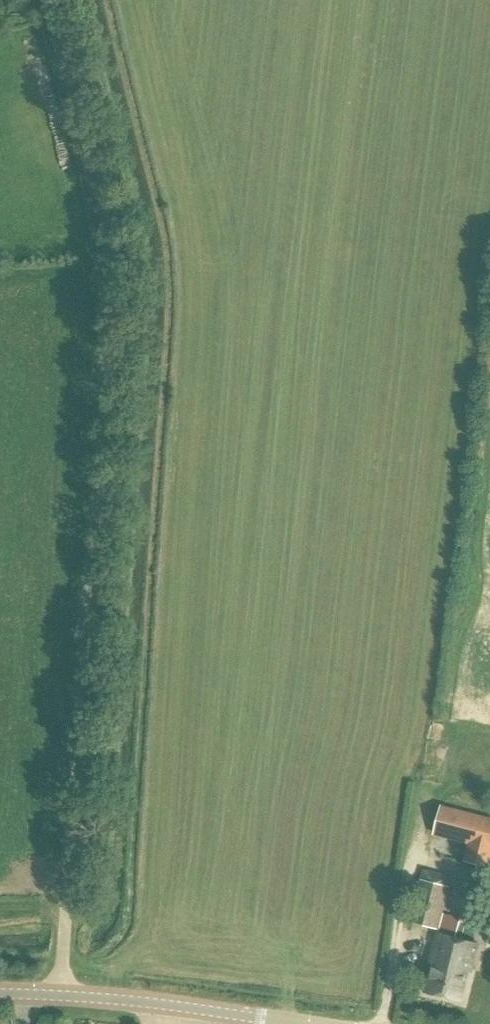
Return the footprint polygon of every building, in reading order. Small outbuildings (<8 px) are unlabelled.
[(440,805),(433,835),(468,844),(463,861),(489,868),(489,865),(489,818),(440,805)] [(472,973),(480,944),(436,933),(425,973),(430,975),(426,991),(463,1001),(470,973),(472,973)]
